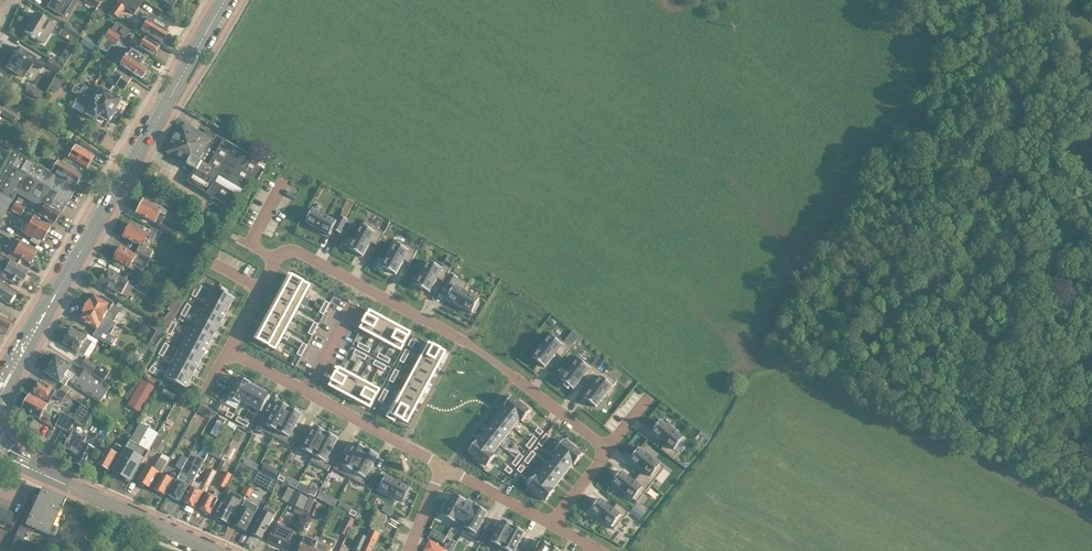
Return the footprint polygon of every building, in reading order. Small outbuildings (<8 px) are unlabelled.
[(49,8),(62,15),(71,0),(54,0),(49,8)] [(117,17),(123,8),(125,9),(131,0),(117,0),(117,1),(116,0),(101,0),(99,4),(109,12),(117,17)] [(102,18),(105,12),(96,6),(92,12),(102,18)] [(43,43),(55,24),(35,12),(24,31),(43,43)] [(135,28),(160,43),(163,38),(165,38),(167,34),(166,33),(167,31),(166,30),(168,25),(150,14),(147,19),(143,17),(140,22),(139,21),(135,28)] [(66,23),(62,29),(76,39),(81,32),(66,23)] [(119,35),(109,28),(104,37),(114,44),(119,35)] [(79,40),(94,49),(98,44),(83,34),(79,40)] [(131,34),(127,40),(135,45),(140,48),(153,57),(160,46),(144,36),(141,40),(131,34)] [(14,70),(22,76),(26,70),(27,71),(32,63),(40,68),(44,62),(35,57),(18,46),(9,60),(10,60),(6,66),(14,71),(14,70)] [(146,59),(134,52),(129,48),(119,63),(125,67),(141,77),(145,71),(144,70),(147,66),(143,63),(146,59)] [(78,52),(73,50),(69,56),(73,59),(78,52)] [(49,58),(45,65),(57,72),(61,65),(49,58)] [(119,78),(115,84),(123,89),(130,78),(115,68),(112,74),(119,78)] [(64,81),(55,75),(48,88),(57,93),(64,81)] [(84,99),(86,96),(113,112),(120,99),(110,94),(111,92),(102,87),(104,83),(92,76),(89,81),(93,83),(92,85),(100,89),(98,93),(85,86),(83,87),(81,89),(75,85),(71,91),(80,96),(84,99)] [(44,94),(38,91),(34,97),(40,100),(44,94)] [(107,121),(113,112),(86,96),(84,99),(80,96),(79,95),(75,102),(85,108),(83,111),(87,113),(86,114),(95,119),(97,115),(107,121)] [(3,106),(2,108),(0,107),(0,113),(6,116),(14,121),(20,109),(7,100),(3,106)] [(42,120),(32,115),(28,122),(38,127),(42,120)] [(209,131),(190,120),(182,136),(213,154),(225,133),(212,125),(209,131)] [(201,175),(213,154),(182,136),(173,152),(191,162),(188,168),(201,175)] [(73,149),(68,157),(85,167),(92,155),(81,149),(82,147),(70,140),(67,146),(73,149)] [(23,155),(26,150),(15,143),(12,148),(23,155)] [(11,151),(0,144),(0,153),(7,158),(12,151),(11,151)] [(262,168),(269,156),(249,145),(243,158),(262,168)] [(13,199),(17,192),(32,201),(31,202),(42,208),(39,214),(53,223),(74,186),(13,150),(0,172),(0,221),(13,199)] [(62,162),(61,161),(57,159),(50,171),(75,185),(82,174),(77,171),(81,166),(65,157),(62,162)] [(243,158),(236,169),(230,182),(249,192),(256,180),(262,168),(243,158)] [(157,180),(181,194),(189,179),(165,165),(157,180)] [(218,178),(217,180),(214,186),(212,190),(220,194),(226,182),(218,178)] [(234,187),(226,182),(220,194),(228,199),(234,187)] [(144,199),(137,213),(155,222),(158,223),(155,229),(158,230),(168,236),(173,228),(162,222),(163,221),(168,212),(144,199)] [(24,206),(15,201),(10,209),(19,214),(24,206)] [(332,228),(340,233),(348,219),(345,218),(349,212),(344,209),(341,215),(340,215),(337,221),(313,208),(306,221),(329,234),(332,228)] [(39,218),(28,211),(23,220),(29,223),(23,232),(33,238),(31,240),(38,244),(41,239),(43,240),(51,227),(38,220),(39,218)] [(370,241),(377,245),(384,231),(377,228),(378,226),(365,219),(361,225),(349,248),(362,256),(370,241)] [(131,223),(124,235),(140,244),(137,250),(150,256),(150,257),(154,250),(153,250),(142,244),(147,235),(153,239),(156,234),(158,230),(155,229),(151,226),(150,228),(143,224),(142,226),(133,221),(131,223)] [(396,273),(403,259),(410,263),(417,249),(397,238),(394,245),(392,244),(389,251),(390,252),(382,266),(396,273)] [(6,256),(18,263),(21,257),(30,262),(36,251),(16,239),(6,256)] [(119,246),(112,258),(129,267),(129,266),(141,273),(145,266),(149,258),(144,255),(136,250),(134,254),(119,246)] [(9,261),(10,260),(0,255),(0,278),(1,276),(17,285),(20,279),(21,280),(26,271),(9,261)] [(420,287),(422,289),(423,288),(429,291),(436,277),(443,281),(450,267),(443,263),(441,267),(428,260),(424,269),(422,268),(418,275),(420,276),(416,284),(421,287),(420,287)] [(191,262),(187,270),(194,273),(198,266),(191,262)] [(106,270),(100,281),(108,286),(105,290),(115,295),(117,291),(121,293),(127,283),(132,286),(144,292),(149,283),(126,271),(125,272),(122,279),(106,270)] [(472,312),(473,309),(475,310),(479,302),(477,301),(479,298),(464,290),(468,282),(451,273),(442,289),(450,293),(447,298),(472,312)] [(310,285),(302,280),(290,274),(284,284),(304,295),(310,285)] [(182,290),(188,293),(194,282),(188,279),(182,290)] [(5,287),(6,285),(0,282),(0,297),(8,302),(14,293),(5,287)] [(217,285),(210,297),(228,307),(234,297),(234,298),(235,297),(225,292),(226,290),(227,291),(227,290),(217,284),(216,285),(217,285)] [(278,295),(298,306),(304,295),(284,284),(278,295)] [(182,303),(188,293),(182,290),(177,300),(182,303)] [(93,293),(86,305),(108,318),(113,321),(121,308),(113,304),(114,303),(101,295),(100,297),(93,293)] [(298,306),(278,295),(272,306),(293,317),(298,306)] [(210,297),(205,307),(223,317),(228,307),(210,297)] [(174,299),(168,310),(175,314),(182,303),(177,300),(174,299)] [(79,318),(97,328),(93,335),(105,341),(109,334),(107,333),(110,327),(105,323),(108,318),(86,305),(79,318)] [(272,306),(267,316),(287,327),(293,317),(272,306)] [(218,327),(223,317),(205,307),(200,317),(218,327)] [(370,311),(360,328),(371,334),(380,316),(370,310),(370,311)] [(5,333),(7,329),(8,329),(12,321),(0,315),(0,331),(5,333)] [(267,316),(261,327),(281,338),(287,327),(267,316)] [(381,339),(390,321),(380,316),(371,334),(381,339)] [(194,327),(212,337),(218,327),(200,317),(194,327)] [(153,318),(149,325),(157,329),(149,342),(156,345),(167,326),(153,318)] [(381,339),(391,344),(400,326),(390,321),(381,339)] [(410,332),(400,326),(391,344),(401,350),(410,333),(410,332)] [(207,347),(212,337),(194,327),(189,337),(207,347)] [(275,349),(281,338),(261,327),(255,338),(267,344),(275,349)] [(88,333),(85,337),(85,336),(78,332),(77,333),(71,329),(64,341),(70,345),(68,348),(75,352),(77,350),(83,354),(91,341),(94,343),(97,339),(88,333)] [(537,360),(537,361),(538,362),(539,362),(545,366),(555,353),(561,357),(571,345),(564,340),(564,341),(552,332),(544,342),(542,341),(537,348),(539,349),(532,357),(537,360)] [(184,347),(202,357),(207,347),(189,337),(184,347)] [(424,352),(440,361),(446,351),(429,342),(429,343),(424,352)] [(178,357),(196,366),(202,357),(184,347),(178,357)] [(440,361),(424,352),(422,355),(418,363),(435,371),(440,361)] [(55,355),(45,370),(50,374),(59,380),(63,382),(59,388),(66,392),(70,386),(65,383),(68,379),(74,383),(73,384),(99,401),(110,385),(78,364),(75,369),(69,365),(70,365),(55,355)] [(588,380),(598,368),(592,363),(591,364),(580,355),(561,379),(573,388),(583,376),(588,380)] [(81,365),(104,379),(110,370),(98,362),(97,364),(85,357),(81,365)] [(173,367),(191,376),(196,366),(178,357),(173,367)] [(418,363),(413,373),(429,381),(435,371),(418,363)] [(186,386),(191,376),(173,367),(168,376),(167,376),(167,377),(186,387),(186,386)] [(329,385),(340,391),(349,373),(339,367),(330,384),(329,385)] [(598,368),(588,380),(594,384),(584,397),(596,406),(606,393),(608,394),(612,388),(611,387),(616,380),(604,371),(603,372),(598,368)] [(359,378),(349,373),(340,391),(350,396),(359,378)] [(424,391),(429,381),(413,373),(408,382),(424,391)] [(239,403),(241,400),(250,384),(251,382),(239,376),(233,389),(230,387),(225,395),(228,396),(228,397),(239,403)] [(128,401),(142,409),(155,386),(142,378),(128,401)] [(360,401),(369,383),(359,378),(350,396),(360,401)] [(37,382),(32,391),(49,401),(53,394),(62,400),(66,392),(59,388),(53,385),(52,387),(41,381),(39,384),(37,382)] [(424,391),(408,382),(404,389),(402,392),(419,401),(424,391)] [(369,383),(360,401),(370,407),(370,406),(380,389),(369,383)] [(241,400),(250,405),(259,389),(250,384),(241,400)] [(259,389),(250,405),(261,411),(270,395),(259,389)] [(400,390),(394,401),(413,411),(419,401),(402,392),(400,390)] [(24,406),(40,416),(43,411),(46,413),(48,409),(54,412),(55,409),(30,395),(24,406)] [(503,406),(505,407),(519,418),(522,420),(530,410),(529,410),(531,407),(525,402),(522,404),(511,396),(503,406)] [(274,436),(290,407),(278,401),(269,418),(263,415),(255,430),(262,433),(264,430),(274,436)] [(413,411),(394,401),(387,415),(386,415),(394,420),(396,416),(407,422),(413,411)] [(77,418),(84,423),(93,410),(85,405),(77,418)] [(290,407),(274,436),(292,445),(298,434),(292,431),(302,413),(290,407)] [(519,418),(505,407),(502,411),(501,410),(497,414),(513,427),(519,418)] [(55,424),(62,428),(68,415),(62,412),(55,424)] [(513,427),(497,414),(493,419),(495,420),(491,424),(506,436),(513,427)] [(68,415),(62,428),(68,431),(75,419),(68,415)] [(217,418),(214,425),(220,429),(224,423),(224,422),(223,421),(218,419),(217,418)] [(224,422),(224,423),(235,429),(237,424),(226,418),(224,422)] [(661,420),(651,432),(665,442),(660,448),(673,458),(678,451),(674,449),(683,437),(675,431),(677,429),(670,424),(669,426),(661,420)] [(151,445),(157,434),(158,432),(139,422),(137,427),(133,434),(112,470),(120,475),(121,473),(132,479),(151,445)] [(130,424),(126,430),(133,434),(137,427),(130,424)] [(487,428),(483,432),(499,444),(506,436),(491,424),(488,429),(487,428)] [(310,460),(326,431),(314,425),(307,439),(301,436),(297,443),(303,446),(300,451),(311,457),(310,460)] [(96,450),(97,447),(99,448),(106,436),(97,431),(94,438),(87,435),(86,436),(73,430),(69,438),(67,437),(65,443),(64,446),(73,451),(72,451),(79,454),(75,462),(83,466),(92,448),(96,450)] [(338,438),(326,431),(310,460),(328,470),(334,458),(328,455),(338,438)] [(492,453),(499,444),(483,432),(480,437),(481,438),(478,441),(492,453)] [(157,434),(151,445),(157,449),(163,438),(157,434)] [(558,451),(573,463),(574,464),(582,454),(571,445),(573,442),(566,437),(564,439),(555,449),(558,451)] [(492,453),(478,441),(476,440),(468,450),(479,459),(477,462),(484,467),(486,465),(487,465),(495,455),(492,453)] [(333,468),(350,477),(366,448),(354,442),(345,459),(339,456),(333,468)] [(97,462),(109,469),(122,446),(117,443),(113,451),(105,447),(97,462)] [(642,469),(638,475),(650,484),(664,467),(639,447),(630,459),(642,469)] [(378,454),(366,448),(350,477),(362,483),(378,454)] [(558,451),(551,460),(566,471),(573,463),(558,451)] [(182,453),(175,466),(181,469),(188,456),(182,453)] [(137,480),(149,487),(158,471),(160,472),(166,460),(160,457),(160,456),(153,468),(146,464),(137,480)] [(218,469),(223,471),(228,461),(223,459),(218,469)] [(559,480),(566,471),(551,460),(545,468),(559,480)] [(244,465),(239,463),(235,470),(240,473),(244,465)] [(168,495),(179,501),(191,480),(192,481),(200,467),(194,464),(188,476),(180,472),(176,479),(177,479),(168,495)] [(194,507),(205,486),(207,487),(216,470),(209,467),(201,484),(198,488),(192,485),(183,501),(194,507)] [(270,475),(275,478),(279,471),(274,468),(270,475)] [(553,488),(559,480),(545,468),(538,477),(553,488)] [(218,485),(224,487),(231,473),(225,470),(218,485)] [(637,502),(650,484),(638,475),(634,480),(621,470),(612,482),(625,492),(624,494),(629,498),(630,497),(637,502)] [(252,480),(260,484),(265,475),(257,471),(252,480)] [(153,487),(164,494),(175,475),(172,473),(170,477),(162,473),(153,487)] [(386,475),(379,488),(403,501),(410,487),(386,475)] [(553,488),(538,477),(535,475),(527,485),(528,486),(526,488),(533,493),(535,491),(546,499),(554,489),(553,488)] [(309,497),(293,490),(277,482),(271,493),(288,502),(303,509),(309,497)] [(240,493),(245,495),(249,488),(244,485),(240,493)] [(23,538),(28,528),(34,530),(35,527),(53,535),(57,527),(52,525),(64,497),(41,486),(25,522),(21,521),(15,534),(10,545),(24,550),(40,550),(41,549),(42,547),(23,538)] [(198,506),(201,508),(209,512),(220,492),(216,489),(213,495),(206,492),(198,506)] [(218,520),(224,522),(226,521),(228,522),(242,497),(229,490),(216,516),(215,516),(218,517),(218,520)] [(320,490),(316,497),(322,500),(326,493),(320,490)] [(443,515),(453,521),(465,499),(455,494),(448,506),(445,505),(441,512),(444,514),(443,515)] [(596,517),(603,522),(604,521),(614,528),(623,517),(624,518),(629,511),(617,502),(612,508),(599,498),(590,509),(597,515),(596,517)] [(245,499),(232,523),(245,530),(258,505),(245,499)] [(466,500),(465,499),(453,521),(452,523),(463,529),(475,506),(470,503),(467,501),(466,501),(466,500)] [(308,513),(315,516),(321,503),(314,500),(308,513)] [(382,510),(390,515),(394,509),(386,503),(382,510)] [(6,520),(11,510),(0,505),(0,517),(6,520)] [(475,505),(475,506),(463,529),(461,533),(478,542),(482,534),(483,532),(479,530),(478,529),(482,522),(483,519),(487,511),(475,505)] [(634,505),(629,511),(634,514),(638,509),(634,505)] [(251,532),(261,538),(268,525),(269,526),(274,516),(276,512),(265,506),(251,532)] [(340,528),(347,532),(354,519),(347,515),(340,528)] [(489,528),(482,542),(489,546),(490,544),(495,547),(500,549),(500,550),(513,525),(502,519),(498,527),(496,530),(496,531),(489,528)] [(276,522),(272,529),(268,539),(288,549),(296,531),(276,522)] [(499,550),(521,550),(522,550),(516,547),(524,531),(513,525),(500,550),(500,549),(499,550)] [(432,528),(429,534),(436,538),(439,532),(432,528)] [(379,533),(370,529),(367,536),(360,550),(371,550),(379,533)] [(367,536),(359,533),(352,547),(356,549),(355,550),(360,550),(367,536)] [(318,541),(305,535),(298,550),(314,550),(318,541)] [(52,540),(48,538),(44,547),(42,547),(41,549),(44,550),(48,550),(53,540),(52,540)] [(425,550),(427,550),(435,550),(436,550),(446,550),(447,549),(439,544),(430,540),(425,550)] [(526,550),(547,550),(551,545),(539,540),(533,550),(528,547),(526,550)] [(314,550),(330,550),(332,547),(318,541),(314,550)]
